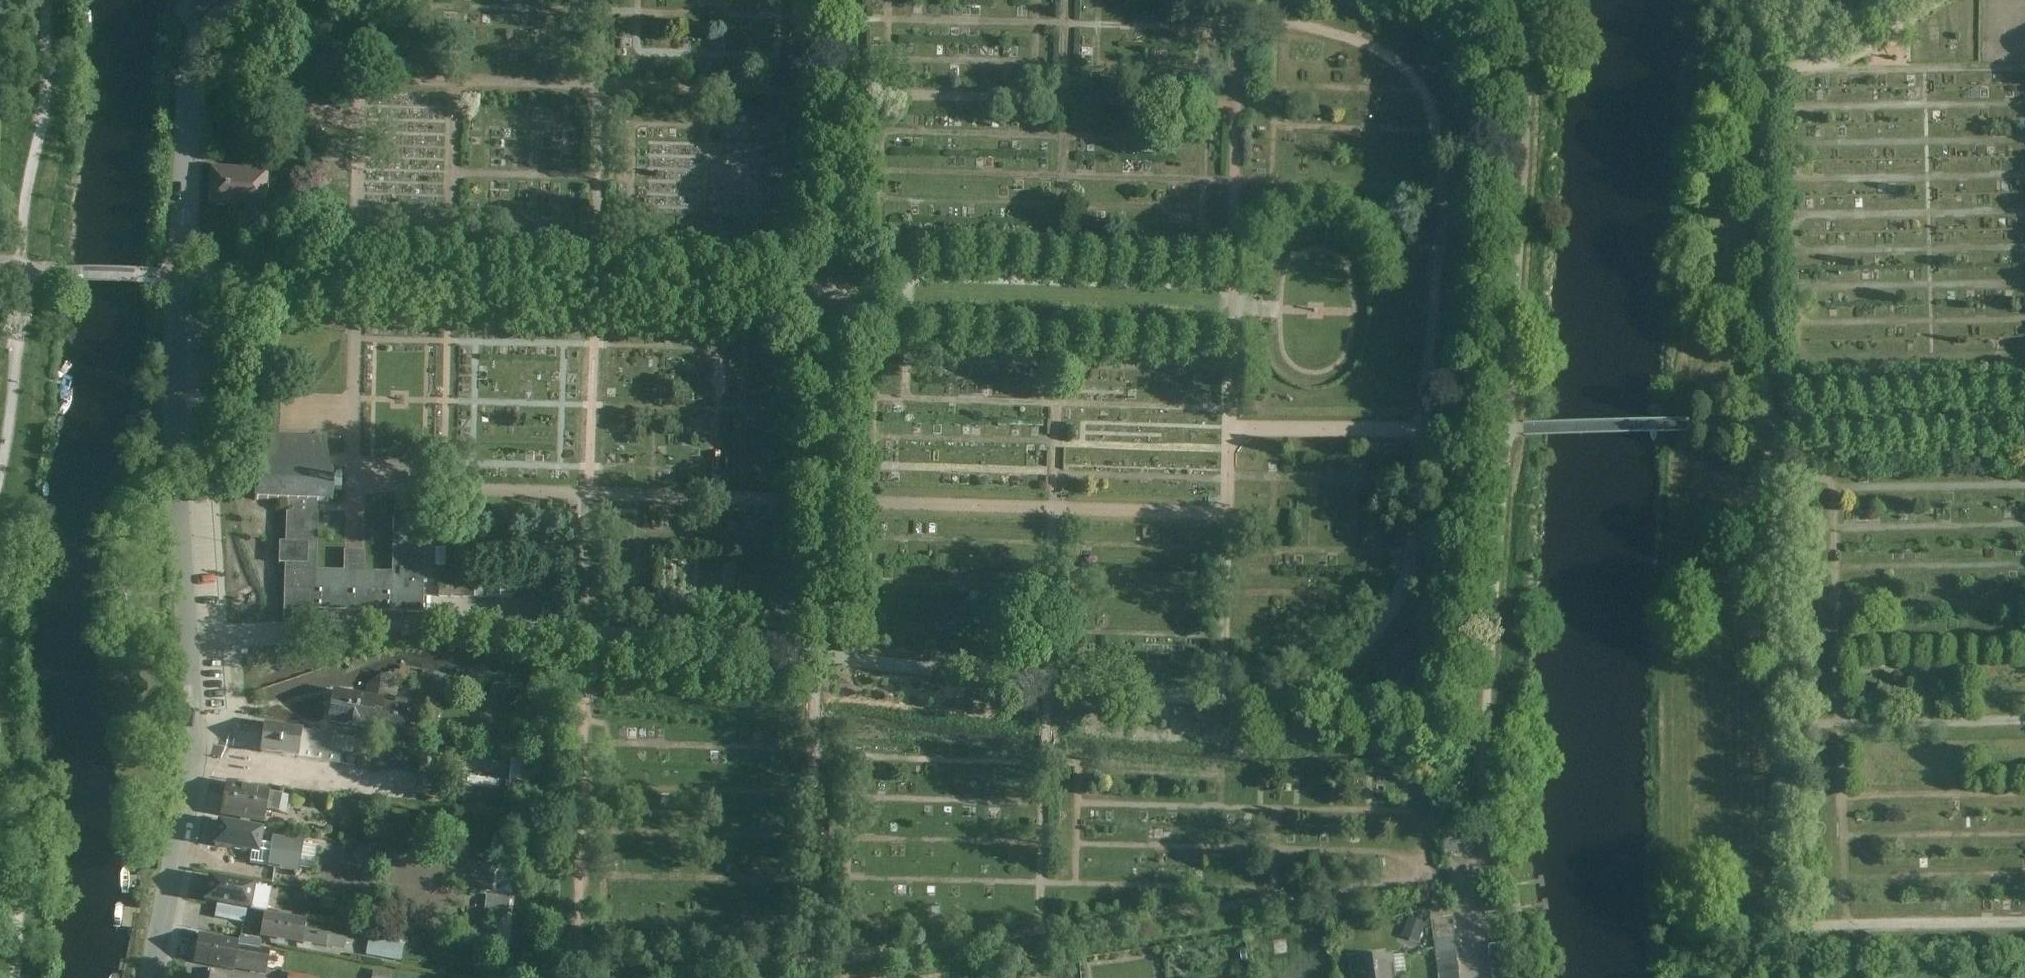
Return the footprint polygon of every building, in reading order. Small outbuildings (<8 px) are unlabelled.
[(270,170),(213,166),(210,204),(268,208),(270,170)] [(279,566),(286,566),(285,623),(317,624),(318,611),(425,614),(428,517),(395,517),(394,573),(368,572),(368,552),(355,552),(346,552),(345,572),(319,571),(321,504),(326,504),(328,438),(255,436),(254,503),(287,503),(286,543),(280,543),(279,566)] [(518,577),(441,575),(440,597),(517,600),(518,577)] [(441,714),(448,677),(422,672),(415,709),(441,714)] [(411,706),(336,692),(331,725),(405,738),(411,706)] [(347,738),(266,727),(262,754),(301,760),(343,766),(347,738)] [(301,760),(262,754),(258,782),(333,791),(336,771),(300,766),(301,760)] [(273,793),(228,785),(223,816),(268,823),(273,793)] [(268,831),(221,823),(216,850),(253,856),(251,863),(272,867),(272,870),(301,874),(306,844),(275,839),(274,847),(265,846),(268,831)] [(256,887),(211,879),(207,903),(252,910),(256,887)] [(486,913),(510,913),(510,894),(486,894),(486,913)] [(1453,907),(1432,910),(1441,977),(1462,977),(1453,907)] [(309,920),(266,914),(262,939),(329,948),(330,936),(307,932),(309,920)] [(1405,936),(1421,941),(1427,922),(1411,917),(1405,936)] [(404,959),(408,935),(371,930),(367,954),(404,959)] [(242,943),(200,935),(195,964),(268,977),(273,945),(242,940),(242,943)] [(1512,944),(1491,946),(1495,977),(1517,977),(1512,944)] [(1359,961),(1361,977),(1400,977),(1397,957),(1359,961)] [(372,977),(392,977),(393,972),(374,968),(372,977)] [(320,977),(289,970),(287,977),(320,977)]
